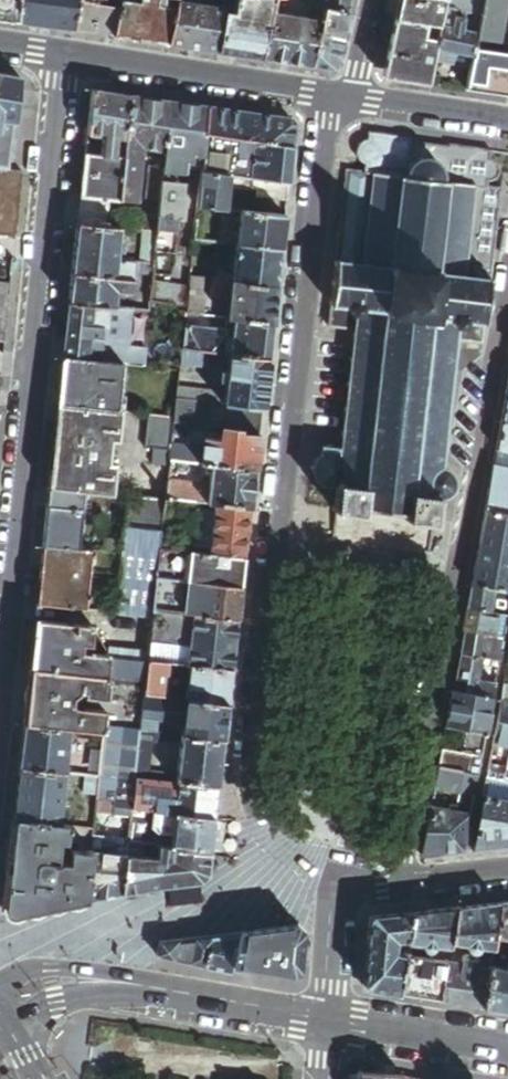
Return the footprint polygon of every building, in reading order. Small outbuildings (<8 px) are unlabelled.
[(14,21),(17,0),(0,0),(0,19),(14,21)] [(14,21),(73,31),(78,0),(17,0),(14,21)] [(113,37),(119,9),(113,8),(113,3),(105,2),(105,0),(78,0),(73,31),(113,37)] [(175,0),(120,0),(119,9),(113,37),(165,45),(175,0)] [(165,45),(216,53),(223,13),(226,0),(212,0),(210,7),(189,5),(190,0),(175,0),(165,45)] [(223,13),(216,53),(258,60),(268,14),(272,0),(234,0),(231,15),(223,13)] [(281,0),(273,0),(270,14),(278,16),(281,0)] [(325,3),(323,9),(348,13),(350,0),(325,0),(325,3)] [(445,7),(447,0),(400,0),(397,17),(428,23),(442,26),(443,24),(445,7)] [(457,9),(458,0),(447,0),(445,7),(457,9)] [(485,1),(482,0),(458,0),(457,9),(473,13),(482,15),(485,1)] [(485,1),(482,15),(479,32),(478,39),(507,43),(507,33),(503,32),(507,4),(507,0),(485,0),(485,1)] [(312,1),(307,21),(320,23),(323,10),(323,9),(325,3),(312,1)] [(456,15),(457,9),(445,7),(443,24),(453,27),(456,15)] [(323,10),(320,23),(311,68),(334,72),(347,14),(323,10)] [(479,32),(482,15),(473,13),(469,30),(479,32)] [(311,68),(320,23),(307,21),(278,16),(270,14),(268,14),(258,60),(311,68)] [(475,57),(478,39),(479,32),(469,30),(465,29),(466,17),(456,15),(453,27),(443,24),(442,26),(439,41),(438,49),(475,57)] [(426,37),(428,23),(397,17),(386,68),(391,77),(431,83),(438,49),(439,41),(426,37)] [(478,39),(475,57),(469,88),(499,92),(504,60),(507,61),(507,43),(478,39)] [(504,60),(499,92),(507,94),(507,61),(504,60)] [(0,76),(0,129),(1,129),(1,123),(13,124),(17,79),(0,76)] [(99,156),(140,161),(145,161),(147,150),(164,151),(169,103),(90,91),(85,136),(101,137),(99,156)] [(185,155),(202,157),(204,136),(207,109),(169,103),(164,151),(162,169),(158,201),(157,216),(155,233),(153,254),(172,256),(175,233),(173,233),(174,222),(182,223),(185,185),(174,184),(174,182),(172,182),(173,174),(174,165),(173,159),(174,154),(185,155)] [(289,121),(207,109),(204,136),(223,139),(229,141),(292,150),(294,127),(289,121)] [(9,161),(13,124),(1,123),(1,129),(0,129),(0,160),(9,161)] [(373,133),(369,133),(369,135),(367,135),(367,138),(369,138),(369,142),(360,145),(358,144),(357,146),(359,147),(357,150),(357,153),(358,158),(356,158),(357,162),(359,161),(361,163),(366,166),(365,174),(351,172),(351,171),(349,170),(347,171),(347,172),(346,172),(345,176),(346,176),(345,185),(344,185),(343,189),(345,189),(343,208),(341,208),(341,212),(342,213),(340,234),(338,234),(337,238),(339,238),(336,262),(334,262),(334,267),(336,267),(334,282),(332,282),(331,287),(333,287),(332,302),(330,302),(329,306),(331,306),(330,311),(328,311),(328,315),(330,315),(328,325),(327,325),(327,327),(328,327),(328,329),(332,330),(332,328),(333,328),(333,327),(338,328),(338,329),(339,329),(339,331),(342,331),(342,328),(353,330),(353,332),(355,333),(355,336),(352,336),(352,340),(354,340),(352,359),(350,358),(349,363),(351,363),(349,383),(346,383),(346,387),(348,388),(346,409),(344,409),(343,413),(345,413),(343,434),(341,433),(340,437),(342,438),(340,455),(338,455),(339,450),(322,448),(322,454),(319,455),(320,457),(316,461),(313,465),(313,467),(311,467),(310,471),(312,471),(313,477),(316,482),(315,484),(318,486),(319,484),(324,487),(331,487),(334,485),(334,487),(336,487),(334,506),(332,506),(332,512),(333,512),(333,515),(335,515),(335,513),(338,514),(339,512),(341,513),(341,509),(344,509),(343,507),(346,508),(346,506),(352,507),(352,509),(354,509),(354,511),(355,511),(355,514),(357,515),(356,517),(361,517),(361,516),(363,515),(364,512),(366,512),(366,510),(368,510),(368,509),(371,509),(371,511),(373,511),(373,510),(375,510),(375,509),(377,509),(377,508),(393,510),(393,511),(395,511),(394,513),(397,513),(396,515),(399,515),(399,513),(402,514),(402,515),(403,515),(403,517),(405,517),(404,521),(406,521),(406,522),(410,523),(410,522),(411,522),(412,518),(413,518),(414,517),(416,517),(416,515),(424,516),(424,518),(426,518),(426,520),(427,520),(427,524),(430,524),(429,526),(434,526),(434,524),(436,525),(436,519),(434,519),(436,501),(438,501),(438,498),(443,498),(448,496),(451,492),(452,488),(454,488),(455,483),(453,483),(453,479),(451,476),(448,471),(443,469),(443,466),(441,466),(442,449),(445,449),(445,445),(443,445),(445,425),(447,425),(448,421),(446,421),(448,400),(450,400),(451,396),(449,396),(451,375),(453,375),(454,371),(452,371),(454,349),(456,349),(456,344),(458,344),(458,342),(466,343),(466,345),(470,346),(470,345),(472,345),(472,344),(478,345),(478,346),(480,347),(480,348),(481,348),(481,345),(483,345),(484,344),(481,343),(483,332),(484,332),(485,328),(483,328),(483,324),(485,324),(486,320),(484,320),(486,305),(488,305),(488,301),(486,301),(488,286),(490,286),(490,282),(488,282),(491,256),(493,256),(494,253),(493,253),(495,232),(496,232),(497,227),(495,227),(498,206),(500,206),(500,202),(498,202),(500,188),(502,188),(502,185),(500,185),(500,183),(498,183),(498,184),(490,183),(490,180),(494,179),(498,177),(499,179),(502,176),(500,175),(502,170),(501,164),(503,164),(502,161),(500,162),(499,159),(495,156),(490,154),(490,152),(489,152),(489,151),(486,150),(486,152),(472,150),(472,148),(468,147),(468,149),(452,147),(452,145),(449,145),(448,146),(447,146),(446,149),(431,147),(432,145),(427,144),(427,146),(412,144),(413,143),(411,142),(411,141),(410,140),(410,139),(406,138),(406,140),(391,138),(391,136),(387,136),(387,137),(373,135),(373,133)] [(223,139),(204,136),(202,157),(200,173),(219,176),(223,139)] [(288,186),(292,150),(229,141),(229,150),(234,151),(233,158),(249,160),(247,180),(257,181),(288,186)] [(99,156),(83,154),(78,198),(108,201),(136,204),(140,161),(99,156)] [(174,165),(173,174),(182,175),(185,155),(174,154),(173,159),(174,165)] [(9,161),(0,160),(0,169),(8,170),(9,161)] [(158,201),(162,169),(148,167),(145,200),(158,201)] [(18,195),(20,171),(8,170),(0,169),(0,193),(18,195)] [(219,176),(200,173),(196,208),(216,210),(221,211),(224,187),(225,177),(219,176)] [(247,180),(225,177),(224,187),(256,192),(257,181),(247,180)] [(285,204),(288,186),(257,181),(256,192),(261,192),(260,200),(285,204)] [(0,193),(0,236),(14,237),(18,195),(0,193)] [(108,201),(78,198),(77,212),(107,215),(108,201)] [(280,252),(284,218),(221,211),(216,210),(214,226),(237,229),(235,246),(280,252)] [(76,225),(105,228),(107,215),(77,212),(76,225)] [(144,215),(142,231),(143,232),(155,233),(157,216),(144,215)] [(117,245),(119,229),(105,228),(76,225),(70,275),(130,282),(131,275),(132,264),(122,262),(118,264),(115,259),(116,253),(122,254),(122,246),(117,245)] [(153,254),(155,233),(143,232),(140,264),(152,265),(153,254)] [(276,289),(280,252),(235,246),(231,283),(276,289)] [(143,287),(149,288),(150,285),(152,265),(140,264),(132,264),(131,275),(145,276),(143,287)] [(129,294),(130,282),(70,275),(67,304),(109,309),(112,309),(114,293),(129,294)] [(205,280),(189,277),(188,290),(186,309),(185,314),(201,316),(205,280)] [(272,325),(276,289),(231,283),(211,280),(209,299),(227,300),(225,319),(272,325)] [(188,290),(150,285),(149,288),(148,304),(186,309),(188,290)] [(109,315),(109,309),(67,304),(62,359),(100,363),(103,340),(104,331),(107,331),(109,315)] [(268,361),(272,325),(225,319),(224,332),(184,327),(181,350),(207,353),(228,356),(268,361)] [(103,340),(100,363),(122,365),(141,367),(144,344),(103,340)] [(205,368),(207,353),(181,350),(180,365),(205,368)] [(262,411),(268,361),(228,356),(222,406),(262,411)] [(122,365),(100,363),(62,359),(57,406),(117,413),(122,365)] [(210,393),(177,389),(176,401),(209,405),(210,393)] [(259,439),(262,411),(222,406),(209,405),(176,401),(174,418),(173,424),(220,430),(238,432),(238,436),(259,439)] [(120,413),(117,413),(57,406),(48,489),(84,493),(112,495),(114,466),(108,465),(110,442),(117,443),(120,413)] [(173,424),(174,418),(147,416),(144,449),(152,450),(170,452),(173,424)] [(500,422),(496,448),(507,451),(507,424),(500,422)] [(255,472),(259,439),(238,436),(238,432),(220,430),(219,436),(218,443),(208,442),(203,441),(201,458),(193,457),(194,451),(183,449),(181,464),(212,468),(255,472)] [(209,435),(208,442),(218,443),(219,436),(209,435)] [(496,448),(492,465),(507,468),(507,451),(496,448)] [(169,463),(170,452),(152,450),(151,465),(169,467),(169,463)] [(180,464),(169,463),(169,467),(168,478),(178,479),(180,464)] [(492,465),(484,510),(507,514),(507,468),(492,465)] [(210,489),(167,484),(165,501),(215,507),(251,511),(255,472),(212,468),(210,489)] [(79,550),(84,493),(48,489),(42,547),(79,550)] [(162,532),(165,501),(128,497),(125,529),(126,529),(161,532),(162,532)] [(245,561),(251,511),(215,507),(210,558),(245,561)] [(484,510),(471,586),(494,589),(504,591),(507,592),(507,580),(507,514),(484,510)] [(161,532),(126,529),(122,563),(157,568),(161,532)] [(91,552),(79,550),(42,547),(36,606),(86,611),(91,552)] [(190,555),(160,552),(157,581),(178,583),(187,585),(187,583),(190,555)] [(242,589),(245,561),(210,558),(190,555),(187,583),(242,589)] [(151,619),(157,568),(122,563),(117,616),(151,619)] [(178,583),(157,581),(153,613),(174,616),(178,583)] [(238,623),(242,591),(206,586),(203,619),(238,623)] [(494,589),(471,586),(466,609),(489,613),(492,599),(494,589)] [(503,600),(504,591),(494,589),(492,599),(503,600)] [(489,613),(466,609),(462,631),(486,635),(489,613)] [(502,616),(489,613),(486,635),(503,638),(506,621),(501,620),(502,616)] [(232,673),(238,623),(203,619),(193,618),(192,635),(186,635),(186,641),(191,641),(188,668),(190,668),(232,673)] [(29,670),(107,678),(108,659),(109,659),(109,656),(81,653),(82,647),(90,648),(92,628),(34,622),(29,670)] [(161,629),(152,628),(148,663),(169,666),(180,667),(181,654),(158,652),(161,629)] [(481,657),(486,635),(462,631),(458,654),(481,658),(481,657)] [(503,638),(486,635),(481,657),(499,660),(503,638)] [(109,656),(109,659),(147,663),(148,653),(110,650),(109,656)] [(481,658),(458,654),(452,690),(492,698),(494,684),(477,681),(481,658)] [(146,682),(148,663),(147,663),(109,659),(108,659),(107,678),(109,678),(146,682)] [(169,666),(148,663),(146,682),(145,697),(164,699),(165,699),(169,666)] [(229,706),(232,673),(190,668),(188,689),(183,688),(182,695),(187,695),(186,702),(229,706)] [(104,728),(109,678),(107,678),(29,670),(24,725),(69,730),(104,733),(104,728)] [(499,700),(507,702),(507,687),(502,686),(499,700)] [(492,698),(452,690),(445,727),(470,731),(467,749),(472,756),(475,756),(480,757),(492,698)] [(162,723),(164,699),(145,697),(141,732),(155,733),(155,734),(157,722),(162,723)] [(165,699),(164,699),(162,723),(173,724),(184,725),(186,702),(165,699)] [(499,700),(491,742),(507,746),(507,702),(499,700)] [(225,742),(229,706),(186,702),(184,725),(183,731),(182,737),(225,742)] [(68,743),(69,730),(24,725),(19,769),(65,774),(67,752),(72,752),(73,743),(68,743)] [(100,776),(119,778),(124,730),(104,728),(104,733),(102,760),(100,776)] [(155,733),(141,732),(135,780),(149,781),(149,780),(150,775),(153,744),(154,735),(155,733)] [(182,738),(154,735),(153,744),(182,744),(182,738)] [(219,789),(225,742),(182,737),(182,738),(182,744),(178,778),(177,783),(177,784),(219,789)] [(477,774),(479,764),(474,763),(475,756),(472,756),(467,749),(466,755),(463,772),(477,774)] [(438,767),(463,772),(466,755),(441,750),(438,767)] [(99,778),(100,776),(102,760),(88,758),(86,776),(99,778)] [(504,776),(505,769),(487,765),(486,772),(504,776)] [(473,796),(477,774),(463,772),(438,767),(434,789),(458,794),(473,796)] [(65,774),(19,769),(14,821),(59,826),(62,799),(67,799),(68,791),(63,791),(65,774)] [(149,780),(177,783),(178,778),(150,775),(149,780)] [(97,796),(99,778),(86,776),(84,794),(97,796)] [(132,805),(135,780),(119,778),(100,776),(99,778),(97,796),(97,801),(113,803),(132,805)] [(482,795),(507,800),(507,783),(503,782),(485,779),(482,795)] [(135,780),(132,805),(132,812),(146,814),(154,815),(216,822),(219,789),(177,784),(149,781),(135,780)] [(470,809),(473,796),(458,794),(455,806),(470,809)] [(507,846),(507,800),(482,795),(471,850),(507,846)] [(97,801),(95,814),(111,816),(113,803),(97,801)] [(469,814),(470,809),(455,806),(454,812),(469,814)] [(454,812),(430,808),(421,857),(462,852),(469,814),(454,812)] [(146,814),(132,812),(129,845),(136,846),(142,847),(142,846),(143,841),(146,814)] [(212,855),(216,822),(154,815),(152,831),(158,835),(167,837),(174,835),(172,851),(212,855)] [(14,821),(4,910),(13,919),(87,904),(92,855),(94,830),(59,826),(14,821)] [(136,846),(129,845),(127,858),(135,859),(136,846)] [(159,856),(159,851),(139,848),(139,854),(159,856)] [(135,859),(127,858),(123,897),(159,890),(202,886),(209,879),(212,855),(172,851),(160,849),(159,851),(159,856),(158,861),(135,859)] [(123,897),(127,858),(92,855),(87,904),(123,897)] [(499,902),(493,937),(507,940),(507,901),(499,902)] [(493,937),(499,902),(457,906),(451,941),(466,944),(465,945),(466,948),(469,950),(472,950),(475,947),(476,946),(491,948),(491,947),(492,942),(493,937)] [(451,941),(457,906),(411,911),(406,942),(412,943),(421,945),(422,947),(424,950),(426,951),(428,951),(430,951),(433,950),(435,945),(449,947),(450,946),(451,941)] [(406,942),(411,911),(371,916),(369,918),(363,985),(365,987),(397,993),(404,954),(406,942)] [(233,968),(293,977),(300,971),(303,932),(297,927),(241,935),(233,968)] [(231,975),(233,968),(241,935),(162,946),(159,958),(159,959),(231,975)] [(493,937),(492,942),(507,946),(507,940),(493,937)] [(412,943),(406,942),(404,954),(411,955),(412,943)] [(447,960),(449,947),(435,945),(433,950),(436,953),(436,959),(447,961),(447,960)] [(447,960),(452,961),(455,948),(449,947),(447,960)] [(491,948),(489,963),(499,965),(502,949),(491,947),(491,948)] [(463,963),(473,964),(476,962),(476,958),(474,954),(465,953),(461,955),(460,960),(463,963)] [(440,1000),(447,961),(436,959),(411,955),(404,954),(397,993),(418,996),(440,1000)] [(481,1007),(488,966),(473,964),(463,963),(452,961),(447,960),(447,961),(440,1000),(481,1007)] [(489,963),(488,966),(481,1007),(507,1011),(507,966),(499,965),(489,963)]
